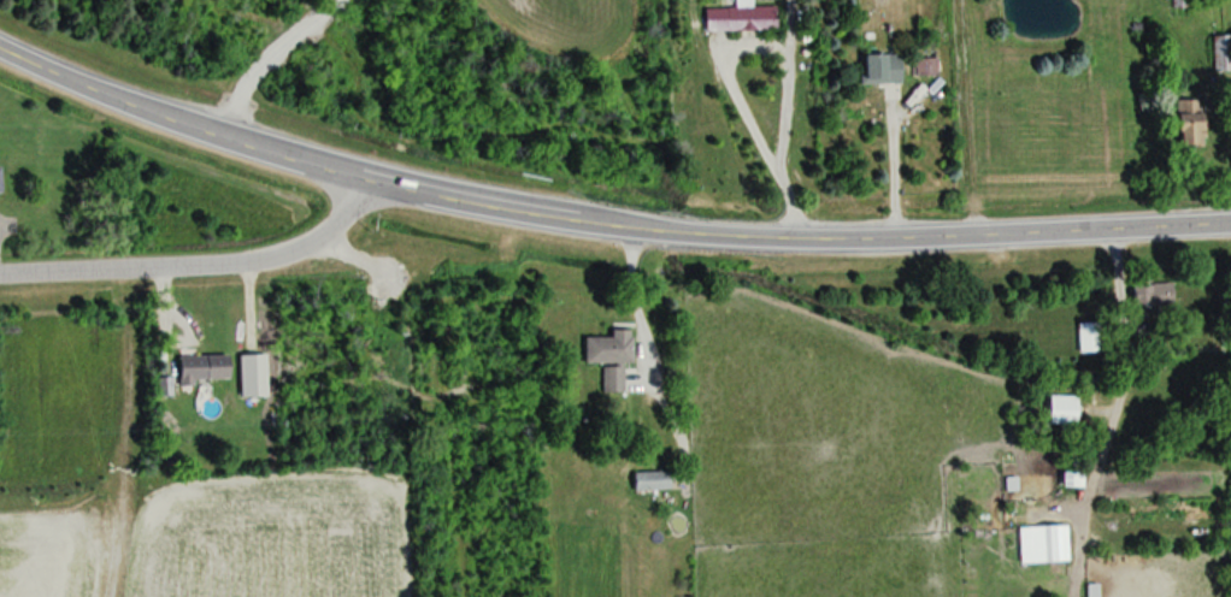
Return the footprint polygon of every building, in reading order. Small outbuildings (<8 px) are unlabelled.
[(775,7),(750,7),(750,0),(734,0),(734,8),(704,8),(704,32),(775,31),(775,7)] [(1212,71),(1230,71),(1230,34),(1212,34),(1212,71)] [(898,54),(861,54),(861,83),(898,83),(898,54)] [(934,75),(934,58),(914,58),(914,75),(934,75)] [(1201,113),(1176,114),(1176,146),(1201,146),(1201,113)] [(1172,282),(1135,282),(1135,305),(1172,305),(1172,282)] [(1100,352),(1100,322),(1077,322),(1077,352),(1100,352)] [(630,363),(630,329),(610,329),(610,336),(584,336),(584,363),(630,363)] [(226,356),(176,356),(176,383),(226,383),(226,356)] [(1047,424),(1074,424),(1074,395),(1047,395),(1047,424)] [(632,471),(632,490),(668,490),(668,471),(632,471)] [(1080,487),(1080,472),(1061,472),(1061,487),(1080,487)] [(1018,527),(1019,563),(1066,562),(1066,526),(1018,527)]
